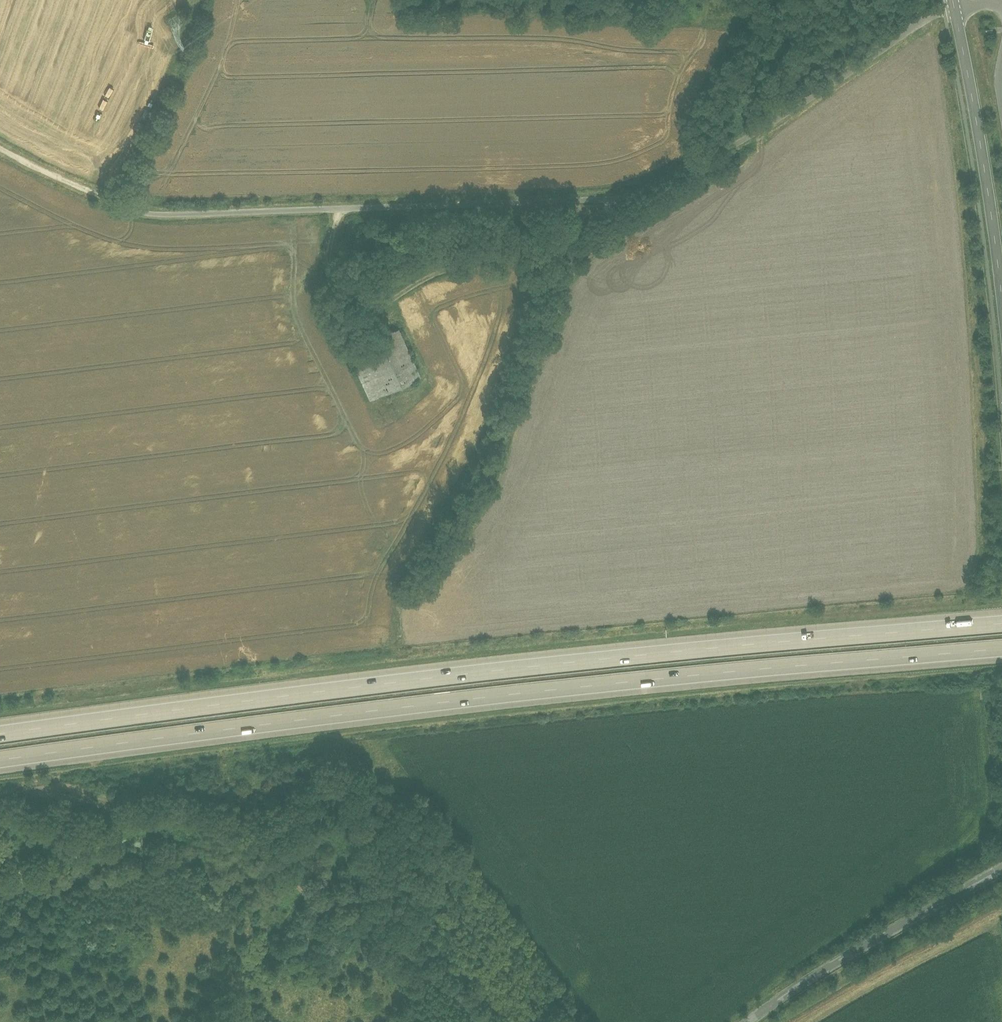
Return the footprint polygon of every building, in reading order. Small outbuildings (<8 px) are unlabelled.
[(393,348),(359,360),(373,398),(407,386),(393,348)]
